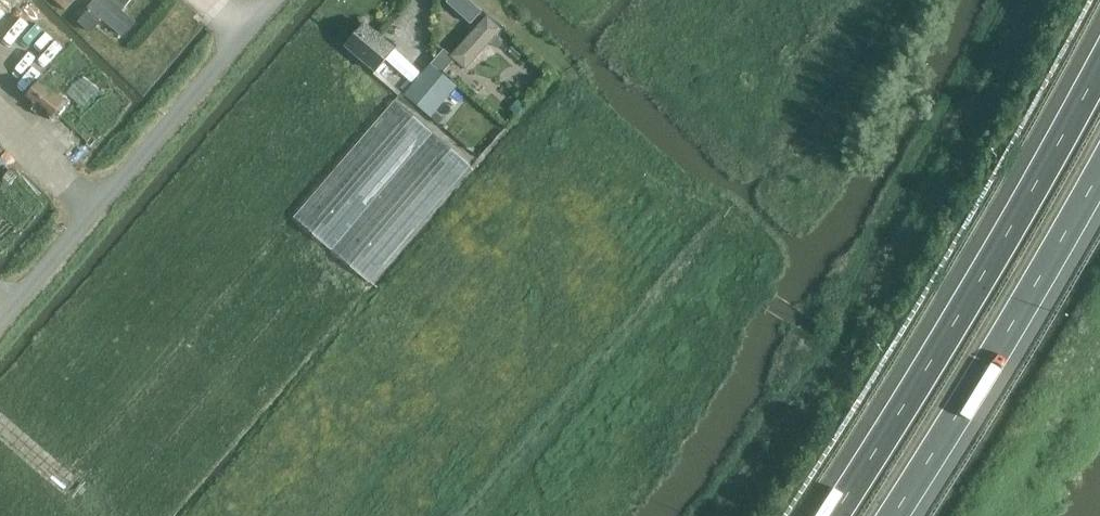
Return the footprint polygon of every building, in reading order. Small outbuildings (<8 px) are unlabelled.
[(90,4),(125,35),(139,20),(125,7),(132,0),(94,0),(90,4)] [(467,0),(453,0),(449,5),(471,24),(481,13),(467,0)] [(467,69),(501,30),(487,18),(453,57),(456,60),(467,69)] [(395,49),(365,23),(347,45),(377,71),(395,49)] [(443,75),(456,60),(453,57),(445,50),(432,65),(443,75)] [(431,118),(457,87),(443,75),(432,65),(405,95),(431,118)] [(66,102),(40,80),(25,98),(35,106),(32,110),(37,115),(41,111),(51,120),(66,102)] [(393,101),(295,217),(376,285),(474,169),(393,101)]
